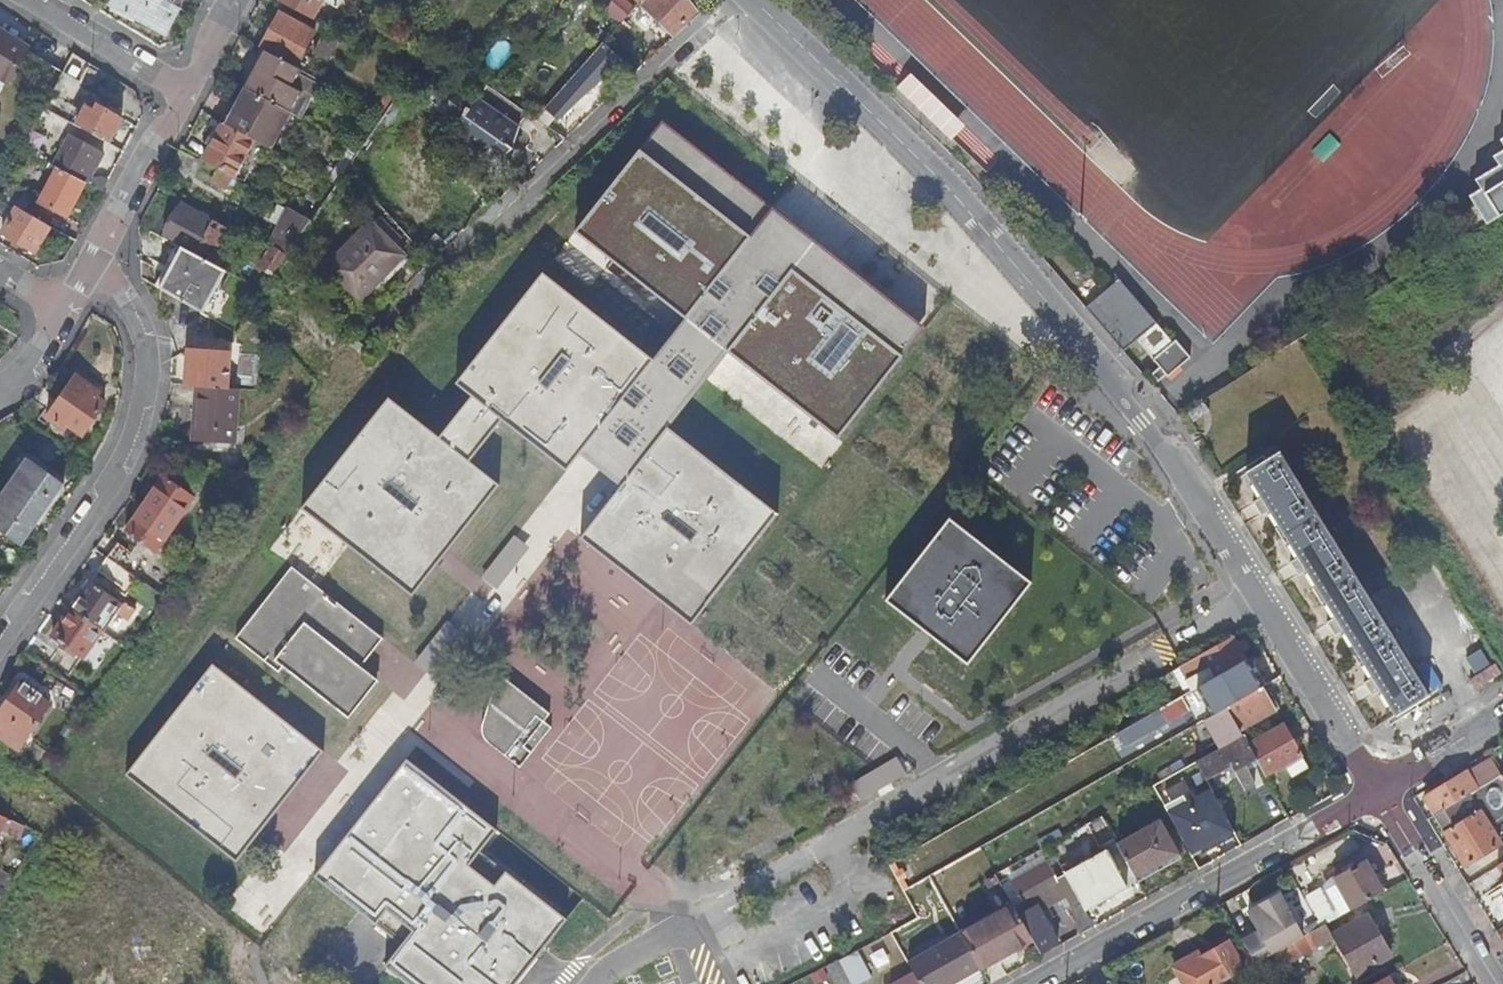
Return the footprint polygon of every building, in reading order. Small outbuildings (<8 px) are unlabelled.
[(177,8),(175,8),(161,0),(115,0),(111,8),(163,35),(177,8)] [(311,20),(322,0),(281,0),(280,3),(311,20)] [(365,18),(372,6),(361,0),(346,0),(342,6),(365,18)] [(608,6),(621,19),(637,2),(635,0),(614,0),(608,6)] [(673,36),(696,13),(683,0),(650,0),(643,7),(673,36)] [(262,49),(295,67),(313,31),(281,14),(262,49)] [(6,83),(28,48),(0,31),(0,80),(6,83)] [(247,90),(287,112),(289,113),(298,94),(289,89),(298,71),(266,53),(247,90)] [(503,98),(486,87),(478,100),(477,100),(475,101),(471,105),(458,96),(449,103),(445,122),(467,138),(464,145),(493,165),(511,151),(518,128),(517,128),(526,114),(503,98)] [(227,128),(255,143),(267,150),(287,112),(247,90),(227,128)] [(535,121),(557,135),(575,118),(557,98),(535,121)] [(76,127),(86,133),(107,144),(108,145),(121,120),(84,101),(81,107),(85,110),(76,127)] [(22,151),(23,151),(36,158),(54,124),(66,130),(69,124),(43,110),(22,151)] [(202,163),(235,181),(255,143),(227,128),(223,126),(202,163)] [(651,128),(567,236),(675,319),(705,281),(723,295),(777,225),(651,128)] [(68,137),(52,167),(58,170),(85,184),(101,192),(107,181),(100,177),(90,179),(103,155),(101,154),(107,144),(86,133),(81,144),(68,137)] [(1502,205),(1502,149),(1494,155),(1499,164),(1475,179),(1481,188),(1470,196),(1484,218),(1502,205)] [(85,184),(58,170),(39,205),(66,219),(85,184)] [(8,182),(0,199),(16,208),(23,212),(32,196),(8,182)] [(159,290),(203,315),(226,273),(209,263),(227,230),(181,205),(164,237),(191,251),(195,243),(199,245),(194,255),(173,244),(160,266),(169,271),(159,290)] [(1484,218),(1487,224),(1502,214),(1502,205),(1484,218)] [(49,227),(23,212),(16,208),(0,235),(33,254),(49,227)] [(265,245),(286,256),(287,254),(311,221),(290,210),(272,243),(268,240),(265,245)] [(321,262),(358,300),(378,281),(374,278),(399,253),(366,219),(321,262)] [(675,319),(646,362),(573,459),(614,491),(662,429),(720,354),(803,246),(777,225),(723,295),(705,281),(675,319)] [(914,331),(803,246),(720,354),(832,439),(914,331)] [(450,385),(466,399),(495,420),(561,471),(573,459),(646,362),(535,277),(450,385)] [(1085,307),(1122,352),(1157,322),(1119,278),(1085,307)] [(1152,373),(1158,381),(1167,374),(1168,376),(1191,357),(1176,339),(1153,359),(1160,367),(1152,373)] [(185,388),(196,388),(225,390),(228,355),(188,352),(185,388)] [(48,420),(63,431),(66,426),(81,437),(103,405),(95,399),(99,392),(91,386),(90,388),(77,379),(78,377),(76,376),(44,420),(47,421),(48,420)] [(235,446),(239,391),(225,390),(196,388),(193,443),(235,446)] [(495,420),(466,399),(434,440),(463,462),(495,420)] [(463,462),(434,440),(384,401),(299,509),(409,596),(494,487),(463,462)] [(1209,412),(1203,402),(1187,412),(1193,421),(1203,415),(1204,416),(1209,412)] [(772,515),(662,429),(614,491),(577,539),(687,624),(772,515)] [(1276,447),(1262,455),(1265,460),(1246,473),(1247,474),(1249,474),(1264,497),(1253,503),(1260,515),(1271,509),(1300,557),(1291,563),(1298,576),(1308,570),(1337,617),(1327,623),(1335,636),(1345,629),(1375,677),(1365,684),(1372,696),(1382,689),(1397,712),(1395,714),(1396,716),(1416,703),(1419,708),(1433,700),(1429,694),(1427,695),(1278,454),(1280,453),(1276,447)] [(6,538),(21,548),(63,486),(29,462),(10,490),(7,493),(0,504),(0,546),(6,538)] [(144,506),(174,527),(194,498),(164,478),(144,506)] [(155,555),(174,527),(144,506),(124,534),(155,555)] [(880,601),(961,664),(1025,584),(944,520),(880,601)] [(527,547),(514,537),(483,576),(496,586),(527,547)] [(106,560),(138,582),(148,567),(116,545),(106,560)] [(129,596),(138,582),(106,560),(97,573),(129,596)] [(289,569),(233,641),(262,664),(265,660),(326,707),(327,705),(347,720),(375,681),(357,667),(353,664),(362,652),(366,656),(367,655),(379,639),(359,624),(356,628),(320,600),(323,596),(289,569)] [(71,611),(101,633),(120,604),(111,598),(112,596),(108,593),(109,592),(103,588),(101,591),(90,583),(71,611)] [(81,660),(101,633),(71,611),(51,639),(62,647),(60,649),(66,654),(67,653),(71,656),(72,654),(81,660)] [(1238,645),(1234,638),(1184,666),(1197,688),(1247,660),(1242,652),(1249,647),(1246,641),(1238,645)] [(366,656),(362,652),(353,664),(357,667),(358,667),(366,656)] [(1262,688),(1247,660),(1197,688),(1159,710),(1166,724),(1204,702),(1212,716),(1224,709),(1262,688)] [(191,828),(205,839),(236,863),(321,754),(212,668),(128,778),(191,828)] [(494,674),(478,724),(478,728),(478,732),(479,736),(480,738),(482,741),(484,743),(508,762),(515,753),(523,759),(547,728),(539,722),(545,714),(494,674)] [(19,751),(49,707),(41,701),(44,697),(26,685),(27,683),(26,682),(22,688),(19,686),(0,714),(0,738),(19,751)] [(1275,711),(1262,688),(1224,709),(1238,733),(1275,711)] [(1249,744),(1244,735),(1240,738),(1256,767),(1259,765),(1265,776),(1284,765),(1291,778),(1308,768),(1284,724),(1249,744)] [(1256,767),(1240,738),(1196,763),(1206,780),(1232,766),(1245,790),(1256,784),(1249,771),(1256,767)] [(515,753),(508,762),(516,768),(523,759),(515,753)] [(854,781),(863,797),(908,770),(899,755),(854,781)] [(1490,759),(1428,796),(1425,798),(1427,801),(1435,815),(1500,775),(1490,759)] [(405,983),(516,983),(565,921),(477,854),(494,832),(405,763),(316,879),(402,947),(385,968),(405,983)] [(1500,775),(1435,815),(1466,864),(1501,843),(1487,821),(1502,811),(1502,774),(1500,775)] [(1172,790),(1166,779),(1153,787),(1170,816),(1187,807),(1176,788),(1172,790)] [(1190,851),(1233,828),(1213,794),(1200,801),(1199,799),(1190,805),(1191,807),(1171,818),(1190,851)] [(25,827),(8,819),(0,815),(0,835),(3,829),(20,838),(25,827)] [(1101,817),(1088,824),(1101,846),(1113,840),(1109,831),(1101,817)] [(1118,847),(1137,881),(1180,858),(1177,853),(1175,854),(1159,824),(1118,847)] [(1065,876),(1085,910),(1126,887),(1107,853),(1065,876)] [(1020,916),(1034,944),(1040,953),(1057,943),(1044,920),(1054,914),(1050,907),(1067,898),(1071,906),(1068,908),(1085,938),(1097,932),(1085,910),(1065,876),(1056,859),(1047,864),(1061,889),(1036,903),(1037,906),(1020,916)] [(1341,916),(1384,892),(1366,860),(1336,877),(1340,883),(1327,890),(1341,916)] [(1026,908),(1036,903),(1061,889),(1047,864),(1013,883),(1026,908)] [(13,879),(0,872),(0,885),(7,889),(13,879)] [(1260,931),(1242,941),(1255,964),(1274,954),(1304,937),(1280,893),(1255,907),(1259,912),(1252,916),(1260,931)] [(1013,905),(960,934),(982,973),(1034,944),(1020,916),(1013,905)] [(1249,911),(1252,916),(1259,912),(1255,907),(1249,911)] [(1334,912),(1318,921),(1321,927),(1325,925),(1338,918),(1334,912)] [(1367,915),(1332,935),(1356,976),(1391,956),(1367,915)] [(1325,925),(1321,927),(1304,937),(1274,954),(1280,967),(1309,950),(1309,949),(1331,936),(1325,925)] [(909,963),(918,980),(920,983),(963,983),(982,973),(960,934),(909,963)] [(1182,983),(1220,983),(1244,971),(1228,942),(1200,958),(1200,959),(1190,966),(1186,959),(1172,967),(1182,983)] [(1197,953),(1186,959),(1190,966),(1200,959),(1200,958),(1197,953)] [(838,960),(825,967),(834,983),(851,983),(838,960)] [(1391,974),(1374,983),(1396,983),(1391,974)]
